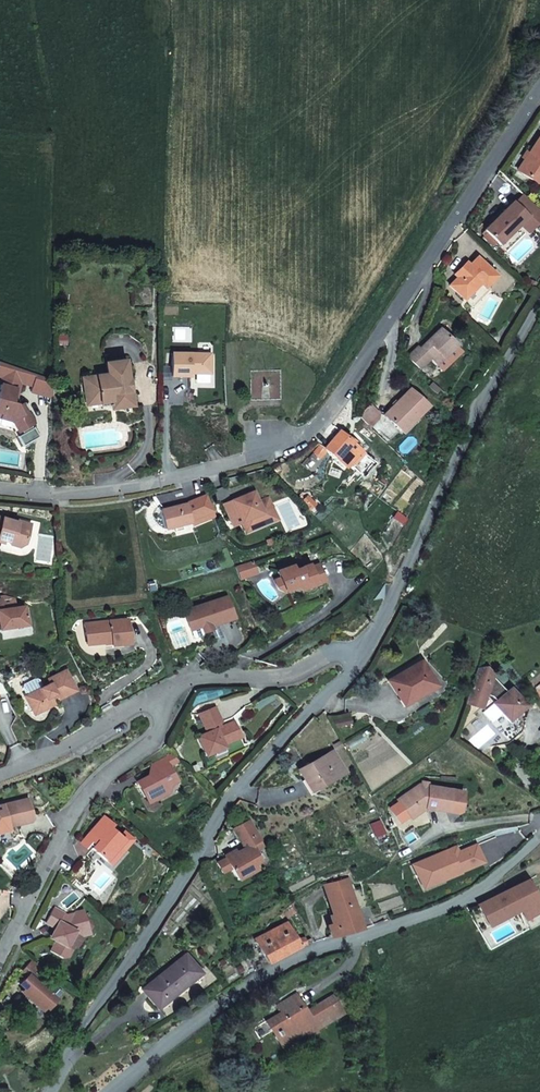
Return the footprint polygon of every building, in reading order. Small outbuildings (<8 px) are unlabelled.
[(535,181),(539,173),(539,137),(518,170),(535,181)] [(523,194),(515,202),(514,200),(486,229),(500,244),(521,223),(528,216),(537,225),(539,222),(539,211),(523,194)] [(528,216),(521,223),(530,232),(537,225),(528,216)] [(477,257),(450,285),(465,299),(483,282),(487,286),(497,277),(477,257)] [(472,306),(490,289),(487,286),(483,282),(465,299),(472,306)] [(418,347),(407,358),(419,369),(429,359),(436,365),(455,345),(440,329),(428,342),(430,344),(423,352),(421,349),(418,347)] [(428,342),(421,349),(423,352),(430,344),(428,342)] [(455,345),(436,365),(438,367),(457,347),(455,345)] [(209,352),(170,352),(170,366),(170,374),(170,375),(189,375),(189,372),(194,372),(208,372),(209,372),(209,352)] [(108,373),(83,377),(86,398),(100,397),(101,403),(113,401),(113,405),(122,404),(122,407),(133,406),(131,390),(126,391),(125,380),(128,379),(126,360),(107,363),(108,373)] [(3,412),(1,417),(11,420),(12,417),(13,417),(21,430),(23,429),(32,423),(35,421),(25,406),(22,408),(20,405),(19,403),(15,401),(20,381),(20,380),(34,384),(33,390),(55,395),(55,378),(7,362),(3,376),(0,390),(0,411),(3,412)] [(162,374),(170,374),(170,366),(162,366),(162,374)] [(208,372),(194,372),(194,381),(208,381),(208,372)] [(384,415),(401,431),(409,423),(411,425),(428,407),(409,389),(384,415)] [(370,404),(358,415),(367,424),(378,413),(370,404)] [(381,433),(390,442),(400,431),(392,422),(381,433)] [(32,423),(23,429),(25,431),(19,435),(25,443),(41,433),(35,424),(34,425),(32,423)] [(409,423),(401,431),(403,433),(411,425),(409,423)] [(339,431),(323,449),(345,467),(351,461),(355,463),(352,467),(361,474),(372,460),(353,444),(356,442),(352,439),(349,440),(339,431)] [(224,505),(228,515),(237,512),(241,521),(245,532),(266,524),(262,513),(273,509),(268,499),(259,502),(254,492),(224,505)] [(164,527),(174,525),(181,523),(190,521),(201,518),(201,520),(215,516),(209,502),(198,505),(196,500),(186,502),(160,509),(164,527)] [(277,520),(273,509),(262,513),(266,524),(277,520)] [(237,512),(228,515),(232,525),(241,521),(237,512)] [(3,541),(7,542),(8,544),(17,547),(25,543),(29,528),(17,525),(17,522),(0,517),(0,540),(3,541)] [(18,520),(17,522),(17,525),(29,528),(31,523),(18,520)] [(241,574),(242,576),(255,571),(252,560),(242,563),(245,572),(241,574)] [(235,566),(239,577),(242,576),(241,574),(245,572),(242,563),(235,566)] [(316,582),(324,578),(320,565),(311,568),(310,565),(301,569),(299,565),(279,572),(281,578),(275,580),(278,587),(285,591),(297,587),(302,590),(317,584),(316,582)] [(16,587),(14,595),(24,598),(26,590),(16,587)] [(27,624),(24,605),(15,606),(14,597),(4,595),(0,596),(0,598),(0,628),(27,624)] [(213,629),(211,626),(210,622),(216,621),(217,624),(235,618),(228,597),(185,611),(191,629),(201,626),(203,633),(213,629)] [(84,623),(86,635),(92,634),(94,643),(111,640),(112,644),(130,642),(128,618),(84,623)] [(201,626),(191,629),(195,638),(202,635),(203,633),(201,626)] [(92,634),(86,635),(87,643),(94,643),(92,634)] [(421,662),(389,681),(401,701),(421,690),(423,693),(435,685),(421,662)] [(486,668),(477,670),(465,703),(477,707),(482,694),(486,695),(492,697),(496,701),(499,704),(496,706),(511,725),(524,723),(528,709),(516,695),(512,698),(507,692),(486,668)] [(51,697),(56,694),(58,699),(76,690),(66,669),(49,678),(50,683),(43,687),(27,695),(25,696),(34,715),(54,704),(54,702),(51,697)] [(23,688),(27,695),(43,687),(40,679),(37,678),(24,684),(23,688)] [(511,689),(507,692),(512,698),(516,695),(511,689)] [(421,690),(401,701),(403,705),(423,693),(421,690)] [(482,694),(477,707),(481,708),(486,695),(482,694)] [(212,707),(196,714),(204,732),(195,736),(201,752),(203,755),(212,752),(222,747),(220,744),(237,736),(231,721),(218,726),(217,722),(218,721),(212,707)] [(350,716),(330,720),(335,728),(351,725),(350,716)] [(339,743),(333,746),(335,751),(342,747),(339,743)] [(222,747),(212,752),(213,755),(223,751),(222,747)] [(332,752),(304,767),(310,777),(304,780),(309,791),(343,773),(332,752)] [(150,764),(147,774),(154,771),(155,771),(167,765),(177,760),(169,753),(150,764)] [(147,776),(135,782),(143,797),(152,792),(154,798),(165,792),(167,784),(175,780),(167,765),(155,771),(154,771),(147,774),(147,776)] [(310,777),(304,767),(299,770),(304,780),(310,777)] [(427,784),(422,783),(398,799),(411,818),(426,807),(448,813),(455,815),(459,813),(464,794),(453,791),(427,784)] [(152,792),(143,797),(146,802),(154,798),(152,792)] [(0,805),(0,832),(2,832),(4,827),(29,821),(31,817),(26,799),(0,805)] [(98,839),(91,847),(110,864),(122,850),(117,846),(123,839),(109,827),(112,824),(102,816),(88,831),(98,839)] [(263,845),(249,820),(233,829),(243,849),(217,864),(222,874),(231,869),(238,881),(251,874),(252,864),(259,860),(254,852),(264,846),(263,845)] [(448,851),(416,864),(423,881),(440,874),(442,880),(453,876),(451,872),(456,870),(457,873),(481,863),(475,846),(457,853),(451,856),(448,851)] [(523,861),(526,866),(534,861),(530,856),(523,861)] [(416,864),(412,866),(422,889),(442,880),(440,874),(423,881),(416,864)] [(329,925),(331,937),(336,936),(367,927),(374,925),(370,905),(356,909),(348,879),(325,885),(335,924),(329,925)] [(477,906),(488,927),(518,911),(527,929),(539,922),(539,906),(527,880),(477,906)] [(294,905),(282,913),(285,917),(297,911),(294,905)] [(52,907),(44,921),(53,927),(51,930),(54,940),(48,950),(59,957),(65,955),(69,948),(64,945),(73,931),(73,930),(81,927),(85,921),(82,910),(65,914),(52,907)] [(81,927),(73,930),(73,931),(79,934),(88,932),(85,921),(81,927)] [(301,946),(307,944),(306,937),(296,939),(286,922),(256,939),(269,964),(272,962),(290,952),(299,946),(301,946)] [(187,955),(169,970),(183,988),(202,973),(187,955)] [(236,967),(244,979),(245,978),(258,970),(251,958),(236,967)] [(30,959),(19,970),(24,975),(17,983),(22,987),(19,990),(25,996),(36,1006),(39,1009),(42,1006),(43,1007),(52,998),(48,993),(48,992),(46,990),(45,991),(32,979),(41,969),(30,959)] [(183,988),(169,970),(144,989),(159,1008),(183,988)] [(333,996),(308,1011),(304,1013),(302,1009),(306,1007),(298,995),(298,994),(278,1006),(282,1012),(256,1028),(262,1038),(275,1029),(286,1045),(306,1032),(310,1038),(318,1033),(317,1031),(344,1014),(333,996)] [(36,1006),(25,996),(19,1003),(30,1013),(36,1006)]
